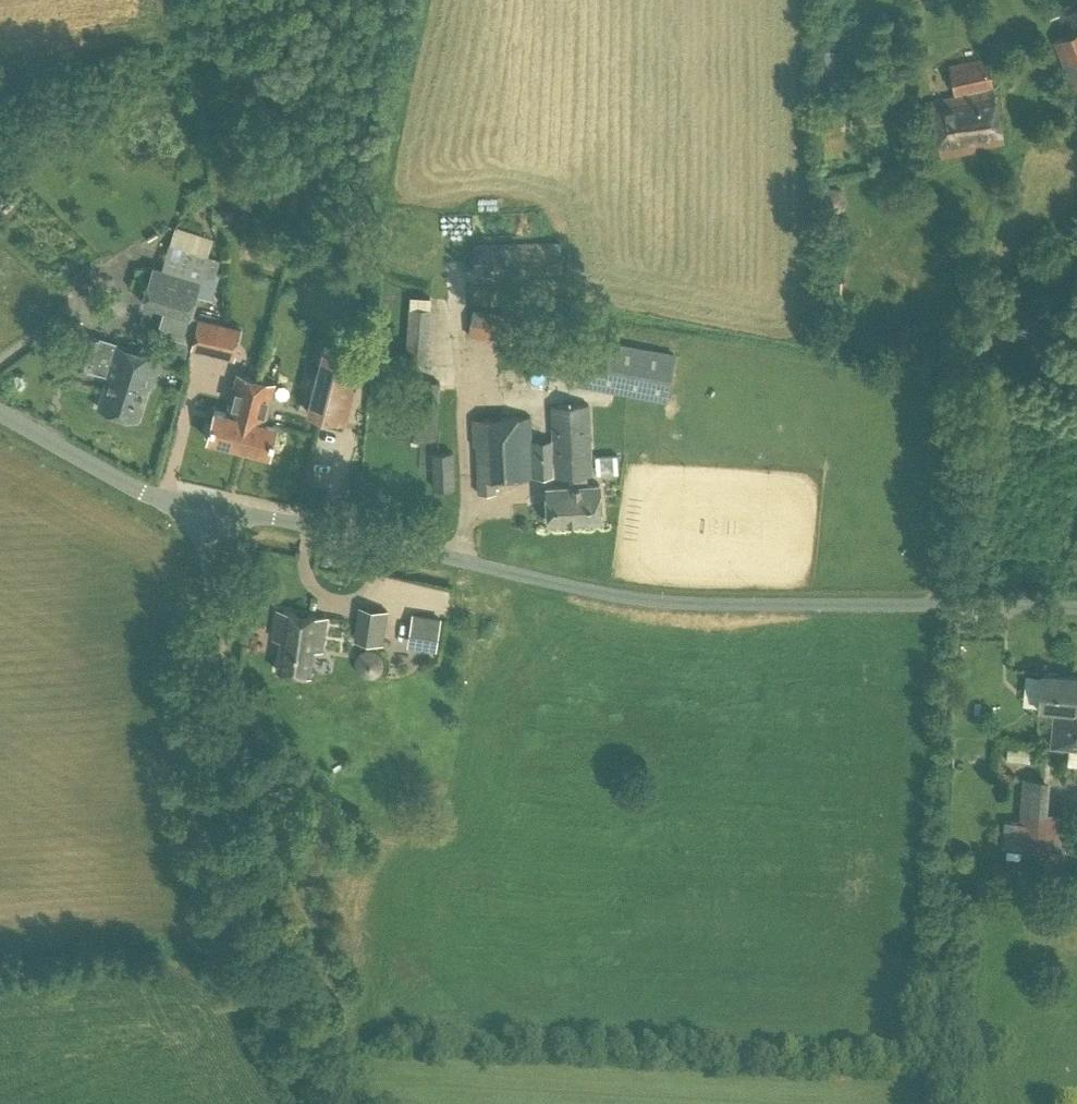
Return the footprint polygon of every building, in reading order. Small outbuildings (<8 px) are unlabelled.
[(1053,40),(1076,97),(1076,30),(1053,40)] [(943,157),(976,150),(975,149),(1004,143),(987,58),(950,65),(956,96),(931,101),(943,157)] [(473,274),(562,272),(561,242),(473,244),(473,274)] [(207,256),(169,244),(161,268),(153,265),(141,302),(164,309),(164,308),(189,315),(203,274),(213,277),(219,260),(208,256),(207,256)] [(429,362),(433,308),(409,307),(405,360),(429,362)] [(474,334),(515,339),(517,321),(476,316),(474,334)] [(233,359),(241,329),(198,317),(190,348),(233,359)] [(108,375),(117,345),(84,335),(75,365),(108,375)] [(667,401),(676,354),(574,335),(571,349),(582,351),(576,384),(667,401)] [(191,343),(171,337),(170,338),(169,344),(183,348),(179,362),(185,364),(188,354),(191,343)] [(117,345),(108,375),(98,406),(139,419),(148,388),(151,389),(161,358),(117,345)] [(341,420),(357,354),(323,346),(307,411),(341,420)] [(512,393),(552,393),(553,371),(512,371),(512,393)] [(266,420),(276,381),(236,372),(226,410),(214,407),(210,422),(207,424),(205,431),(207,435),(206,438),(216,440),(216,439),(270,453),(278,423),(266,420)] [(437,438),(440,382),(401,379),(397,436),(437,438)] [(593,474),(589,403),(550,405),(552,439),(533,439),(531,415),(471,419),(472,446),(475,445),(477,493),(496,493),(495,479),(570,475),(571,486),(547,487),(549,522),(602,519),(600,484),(588,485),(587,475),(593,474)] [(433,488),(455,487),(453,451),(431,452),(433,488)] [(383,645),(388,612),(363,608),(358,641),(383,645)] [(323,651),(328,618),(277,611),(273,639),(281,641),(277,671),(311,676),(315,650),(323,651)] [(437,648),(441,620),(411,615),(407,643),(437,648)] [(1042,672),(1039,706),(1055,708),(1054,719),(1073,721),(1074,709),(1076,709),(1076,675),(1042,672)] [(1054,719),(1052,745),(1076,747),(1076,709),(1074,709),(1073,721),(1054,719)] [(1009,763),(1034,764),(1034,747),(1009,746),(1009,763)] [(1066,852),(1068,814),(1048,812),(1050,779),(1020,777),(1017,821),(1004,821),(1002,847),(1066,852)]
